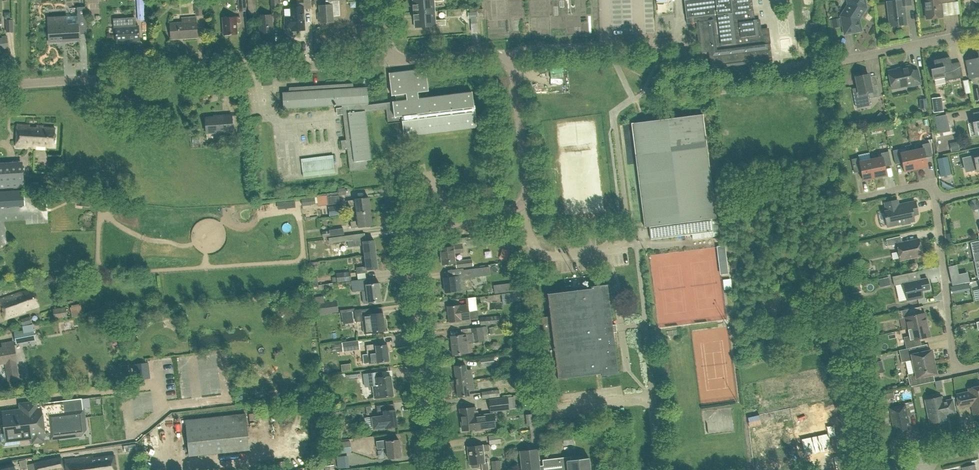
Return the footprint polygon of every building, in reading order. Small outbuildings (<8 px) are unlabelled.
[(201,0),(186,0),(186,3),(194,3),(195,16),(202,15),(201,0)] [(279,0),(271,0),(272,9),(279,8),(279,0)] [(344,0),(328,0),(328,1),(325,1),(326,5),(319,6),(319,13),(317,13),(318,21),(319,21),(320,23),(334,22),(333,15),(339,15),(338,1),(344,0)] [(413,12),(434,10),(433,1),(443,0),(412,0),(413,12)] [(697,22),(700,53),(708,52),(710,68),(772,60),(769,34),(761,35),(759,19),(754,20),(752,0),(686,0),(684,0),(687,24),(697,22)] [(864,0),(847,0),(848,5),(841,16),(845,34),(852,32),(852,33),(860,31),(858,18),(860,14),(863,13),(865,11),(864,6),(865,6),(864,0)] [(911,0),(898,0),(886,2),(889,27),(906,25),(904,6),(911,5),(911,0)] [(954,0),(924,0),(926,19),(942,17),(940,2),(954,1),(954,0)] [(304,13),(303,3),(298,4),(298,7),(290,8),(290,14),(290,17),(285,17),(286,27),(291,27),(291,31),(305,30),(304,13)] [(78,25),(48,26),(49,42),(79,41),(79,35),(87,34),(85,7),(77,8),(78,25)] [(413,12),(414,27),(445,25),(444,19),(434,20),(434,10),(413,12)] [(273,32),(272,15),(258,16),(259,33),(273,32)] [(240,23),(240,16),(222,18),(224,36),(237,35),(236,23),(240,23)] [(197,38),(196,18),(182,19),(182,23),(170,24),(171,39),(197,38)] [(954,28),(949,28),(949,33),(958,33),(958,24),(954,24),(954,28)] [(139,41),(138,26),(115,27),(116,43),(139,41)] [(8,48),(7,37),(2,38),(2,39),(0,39),(0,49),(8,48)] [(975,77),(978,76),(978,51),(977,51),(978,58),(965,61),(968,78),(975,77)] [(951,64),(949,57),(933,60),(935,69),(929,70),(931,79),(941,77),(941,78),(952,76),(953,80),(963,78),(959,62),(951,64)] [(911,71),(910,65),(902,67),(902,69),(888,72),(891,88),(906,85),(906,83),(913,81),(914,85),(921,84),(917,69),(911,71)] [(428,91),(425,69),(389,73),(391,95),(395,95),(396,102),(368,105),(366,87),(353,89),(352,84),(289,88),(289,92),(282,93),(284,109),(342,105),(342,108),(336,108),(337,115),(343,114),(346,141),(341,141),(342,150),(347,149),(350,171),(367,169),(366,160),(371,159),(365,112),(386,110),(388,124),(402,122),(404,136),(476,128),(472,92),(418,98),(417,92),(428,91)] [(871,86),(868,74),(855,77),(857,88),(851,89),(856,108),(870,105),(869,98),(880,96),(878,84),(871,86)] [(964,81),(968,94),(973,93),(970,80),(964,81)] [(935,112),(945,111),(944,97),(934,98),(935,112)] [(707,146),(703,114),(630,123),(634,155),(635,155),(644,227),(649,227),(650,240),(692,235),(692,239),(717,236),(715,219),(716,218),(707,146)] [(949,131),(946,114),(934,117),(937,133),(949,131)] [(233,133),(231,116),(217,117),(217,118),(205,118),(206,133),(221,132),(221,133),(233,133)] [(43,126),(17,125),(16,147),(35,148),(35,146),(54,147),(55,128),(43,128),(43,126)] [(322,145),(333,144),(332,133),(321,135),(322,145)] [(912,151),(915,169),(927,166),(925,158),(932,156),(929,143),(922,144),(923,149),(912,151)] [(915,169),(912,151),(901,153),(900,149),(892,151),(895,164),(902,163),(904,171),(903,171),(915,169)] [(881,158),(870,160),(874,178),(886,175),(886,174),(886,175),(884,167),(891,165),(888,152),(880,153),(881,158)] [(302,160),(304,179),(335,176),(333,156),(302,160)] [(874,178),(870,160),(859,162),(859,158),(851,159),(854,173),(861,171),(862,179),(862,180),(874,178)] [(948,158),(937,160),(941,177),(951,175),(948,158)] [(23,162),(0,163),(0,189),(24,187),(23,162)] [(0,190),(0,205),(25,204),(24,189),(0,190)] [(356,206),(356,213),(370,212),(368,198),(355,200),(347,201),(348,207),(356,206)] [(898,205),(897,200),(885,203),(886,211),(884,212),(887,227),(914,221),(912,215),(917,214),(915,202),(898,205)] [(343,205),(329,207),(329,216),(344,214),(343,205)] [(0,210),(0,250),(15,245),(2,210),(0,210)] [(372,226),(370,212),(356,213),(357,221),(350,222),(351,228),(358,227),(372,226)] [(309,237),(320,236),(319,219),(308,220),(309,237)] [(344,235),(343,229),(322,232),(322,238),(344,235)] [(363,245),(364,256),(376,254),(374,240),(363,242),(363,239),(361,239),(361,234),(330,238),(330,243),(348,241),(348,247),(363,245)] [(901,242),(900,236),(886,239),(887,246),(896,244),(900,260),(913,258),(912,256),(921,254),(922,255),(919,239),(918,240),(909,242),(909,241),(906,242),(906,241),(901,242)] [(972,251),(978,250),(978,241),(970,243),(972,251)] [(463,252),(462,244),(453,245),(453,247),(439,248),(442,265),(455,263),(454,254),(463,252)] [(724,246),(717,247),(721,275),(728,274),(724,246)] [(502,259),(510,261),(512,251),(504,249),(502,259)] [(378,268),(376,254),(364,256),(366,266),(356,268),(357,274),(367,273),(366,270),(378,268)] [(509,264),(487,264),(487,274),(509,274),(509,264)] [(351,280),(350,272),(336,274),(337,282),(351,280)] [(909,282),(907,274),(892,277),(894,286),(903,284),(907,301),(922,298),(921,291),(929,289),(927,278),(909,282)] [(462,280),(462,276),(443,278),(445,293),(464,290),(463,288),(471,287),(470,279),(462,280)] [(889,277),(878,279),(880,287),(891,284),(889,277)] [(368,285),(367,279),(351,281),(352,292),(366,290),(367,303),(381,301),(379,283),(368,285)] [(618,373),(607,284),(591,287),(591,288),(547,294),(550,316),(541,318),(546,357),(555,356),(558,379),(601,373),(602,375),(618,373)] [(960,285),(951,286),(953,293),(962,291),(960,285)] [(32,288),(0,300),(0,306),(1,306),(3,312),(2,313),(4,320),(26,312),(25,311),(38,307),(32,288)] [(475,312),(473,298),(459,300),(460,305),(459,305),(447,307),(449,323),(461,321),(478,319),(477,312),(475,312)] [(337,300),(315,302),(316,314),(339,312),(337,300)] [(905,317),(907,329),(927,325),(925,313),(914,315),(913,308),(898,312),(899,319),(905,317)] [(364,334),(371,333),(385,331),(383,313),(372,314),(371,309),(354,311),(355,322),(362,321),(364,334)] [(499,323),(498,316),(480,319),(481,325),(499,323)] [(904,337),(906,349),(921,345),(920,339),(930,337),(927,325),(907,329),(909,336),(904,337)] [(488,340),(486,327),(471,329),(471,334),(450,336),(453,355),(468,353),(467,343),(488,340)] [(35,337),(33,329),(15,332),(16,340),(35,337)] [(359,349),(358,341),(343,343),(344,351),(359,349)] [(13,342),(2,344),(3,348),(0,348),(0,364),(5,363),(9,382),(19,380),(16,361),(13,342)] [(378,346),(377,344),(366,345),(367,354),(362,354),(364,364),(389,361),(387,345),(378,346)] [(921,345),(906,349),(899,350),(901,362),(912,360),(914,367),(933,361),(931,350),(921,353),(919,346),(921,345)] [(495,365),(494,357),(478,359),(479,367),(495,365)] [(936,374),(933,361),(914,367),(915,373),(907,374),(910,387),(927,383),(926,376),(936,374)] [(456,382),(473,380),(471,370),(466,370),(465,365),(454,366),(456,382)] [(372,386),(374,398),(393,396),(390,376),(382,377),(381,372),(364,374),(365,387),(372,386)] [(474,390),(473,380),(456,382),(458,398),(469,396),(469,390),(474,390)] [(968,389),(969,392),(957,395),(959,407),(972,405),(974,414),(978,413),(978,387),(968,389)] [(501,396),(500,390),(482,392),(482,398),(501,396)] [(509,410),(508,397),(489,399),(491,412),(509,410)] [(942,402),(941,397),(925,400),(930,424),(946,420),(944,413),(949,412),(949,414),(955,412),(952,400),(942,402)] [(85,428),(81,399),(36,404),(36,403),(20,405),(21,411),(2,413),(5,434),(0,434),(1,443),(4,446),(19,444),(19,439),(32,438),(32,440),(35,440),(35,441),(40,441),(40,439),(43,439),(43,436),(44,436),(44,435),(50,434),(51,439),(80,435),(85,428)] [(388,411),(387,405),(376,406),(377,416),(372,416),(374,428),(385,427),(385,428),(397,427),(395,410),(388,411)] [(890,409),(895,431),(909,428),(907,418),(912,417),(910,410),(907,411),(906,405),(890,409)] [(475,429),(475,431),(483,430),(483,429),(496,427),(494,414),(476,416),(475,407),(459,409),(462,431),(475,429)] [(788,413),(778,415),(780,425),(782,425),(784,435),(792,433),(788,413)] [(249,450),(245,414),(185,420),(189,456),(249,450)] [(535,414),(529,415),(531,426),(537,425),(535,414)] [(815,430),(800,433),(804,451),(831,445),(828,432),(835,431),(833,419),(826,421),(813,423),(815,430)] [(501,443),(500,434),(489,436),(490,445),(501,443)] [(401,457),(398,440),(386,441),(386,440),(376,441),(377,449),(387,448),(388,459),(401,457)] [(488,445),(482,446),(482,445),(467,447),(469,465),(470,464),(471,467),(472,468),(478,468),(479,466),(479,463),(482,463),(482,469),(488,469),(487,463),(484,463),(483,451),(488,450),(488,445)] [(589,458),(584,458),(568,460),(562,461),(562,457),(537,460),(536,450),(521,452),(523,469),(591,469),(589,458)] [(114,455),(94,458),(92,456),(64,460),(66,469),(116,469),(114,455)] [(34,463),(36,469),(65,469),(61,456),(34,463)] [(494,469),(504,469),(504,462),(494,462),(494,469)]
